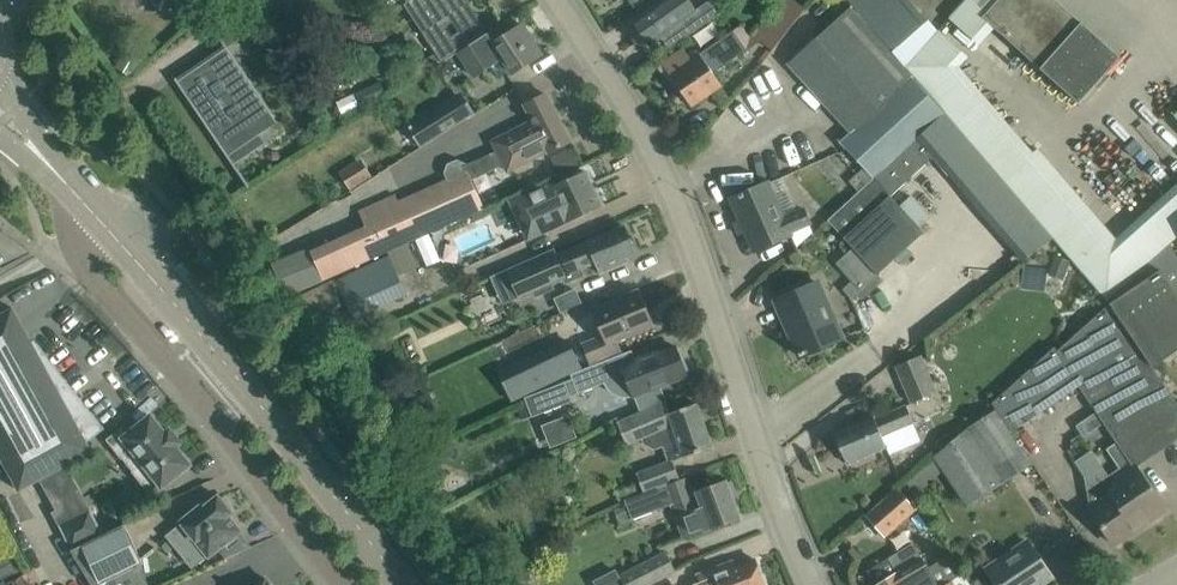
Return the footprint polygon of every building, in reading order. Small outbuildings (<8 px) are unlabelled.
[(403,3),(418,27),(435,54),(421,63),(427,72),(446,61),(458,53),(478,40),(472,30),(482,24),(466,0),(407,0),(403,3)] [(689,0),(664,0),(632,22),(649,46),(661,37),(669,49),(718,14),(710,2),(697,11),(689,0)] [(1119,57),(1055,0),(964,0),(949,17),(979,45),(994,28),(1078,103),(1119,57)] [(754,35),(753,36),(760,41),(773,51),(796,21),(777,6),(754,35)] [(848,182),(857,192),(873,178),(945,113),(904,66),(852,6),(787,65),(850,134),(840,143),(863,168),(848,182)] [(213,30),(225,48),(226,47),(227,49),(250,34),(237,13),(213,30)] [(512,73),(512,74),(541,55),(522,25),(502,38),(495,29),(478,40),(458,53),(474,77),(490,66),(498,78),(505,73),(508,76),(512,73)] [(664,67),(661,69),(679,92),(680,91),(691,108),(711,95),(721,87),(713,75),(744,53),(731,34),(700,56),(697,51),(688,56),(683,48),(681,50),(661,64),(664,67)] [(275,131),(218,47),(173,77),(230,161),(275,131)] [(473,114),(460,93),(406,126),(419,147),(473,114)] [(363,228),(310,252),(323,280),(388,252),(410,242),(415,240),(432,232),(484,209),(472,180),(503,167),(506,174),(548,153),(570,142),(546,95),(524,105),(532,120),(490,140),(496,152),(467,165),(457,160),(447,164),(444,173),(447,179),(395,201),(392,194),(356,209),(363,228)] [(1036,156),(1007,185),(1053,238),(1074,263),(1107,301),(1142,270),(1115,239),(1040,152),(1036,156)] [(553,181),(508,201),(527,241),(601,207),(585,172),(555,186),(553,181)] [(827,220),(853,249),(877,275),(924,233),(873,178),(857,192),(827,220)] [(752,189),(731,199),(754,252),(776,242),(790,236),(791,235),(790,233),(809,225),(809,224),(803,209),(797,212),(782,218),(767,183),(752,189)] [(1115,239),(1142,270),(1169,245),(1176,238),(1176,183),(1115,239)] [(595,263),(601,275),(622,266),(619,260),(635,253),(624,226),(587,242),(587,243),(554,256),(552,251),(507,270),(519,297),(532,292),(534,296),(553,288),(551,284),(563,279),(565,283),(583,276),(580,269),(595,263)] [(1133,464),(1176,434),(1176,404),(1152,366),(1176,350),(1176,257),(1169,245),(1142,270),(1107,301),(1110,305),(1057,352),(1054,348),(992,403),(1011,431),(1079,385),(1132,465),(1133,464)] [(851,299),(877,275),(853,249),(835,264),(852,282),(843,289),(851,299)] [(407,295),(389,255),(297,297),(309,322),(347,305),(354,319),(407,295)] [(798,353),(800,357),(842,339),(817,283),(775,301),(785,323),(790,321),(803,351),(798,353)] [(556,299),(562,312),(580,304),(574,290),(556,299)] [(582,345),(590,363),(620,351),(616,342),(652,326),(637,291),(593,309),(604,335),(582,345)] [(0,315),(0,433),(12,455),(30,486),(39,481),(51,474),(67,466),(92,452),(87,443),(104,429),(94,415),(34,341),(32,342),(13,308),(0,315)] [(569,341),(527,361),(540,389),(582,369),(569,341)] [(634,359),(631,350),(583,370),(571,375),(573,380),(578,394),(604,384),(608,390),(612,393),(617,396),(623,398),(627,398),(633,397),(639,410),(644,407),(665,399),(660,386),(686,376),(686,375),(688,371),(684,359),(679,358),(675,347),(658,353),(657,350),(634,359)] [(937,393),(922,356),(896,366),(911,403),(937,393)] [(477,378),(492,410),(519,398),(504,365),(477,378)] [(573,380),(524,398),(526,402),(531,417),(572,402),(570,397),(578,394),(573,380)] [(654,450),(679,442),(684,457),(712,447),(697,404),(670,413),(665,399),(644,407),(639,410),(639,411),(617,421),(627,445),(642,440),(644,445),(654,450)] [(855,424),(833,433),(846,464),(868,455),(886,447),(887,447),(891,454),(920,442),(912,422),(913,422),(906,406),(876,419),(874,416),(855,424)] [(934,457),(898,489),(910,502),(943,472),(966,507),(1031,464),(1021,451),(995,411),(970,428),(933,456),(934,457)] [(170,430),(165,434),(151,416),(130,433),(124,425),(106,440),(121,460),(133,451),(143,463),(131,472),(148,494),(160,485),(162,487),(190,465),(175,447),(180,443),(170,430)] [(637,473),(644,493),(680,480),(672,459),(637,473)] [(1109,480),(1096,460),(1088,459),(1078,465),(1086,477),(1091,510),(1113,545),(1116,543),(1115,541),(1141,523),(1142,525),(1164,510),(1133,464),(1132,465),(1109,480)] [(671,505),(684,539),(738,518),(731,499),(737,497),(730,481),(725,483),(725,482),(692,495),(687,480),(626,503),(632,520),(671,505)] [(910,502),(898,489),(868,516),(885,535),(915,508),(910,502)] [(182,525),(168,537),(191,565),(207,551),(211,556),(241,532),(228,516),(232,514),(229,510),(231,505),(226,498),(221,500),(218,496),(205,507),(202,504),(180,522),(182,525)] [(70,551),(101,536),(89,512),(59,527),(70,551)] [(92,584),(148,584),(140,565),(142,564),(125,525),(71,551),(92,584)] [(1051,577),(1027,542),(986,569),(997,584),(1039,584),(1051,577)] [(915,545),(892,559),(900,572),(879,584),(940,584),(915,545)] [(602,579),(605,584),(652,584),(676,573),(665,551),(618,576),(616,571),(602,579)] [(754,559),(727,570),(725,565),(697,576),(700,583),(694,584),(764,584),(754,559)]
